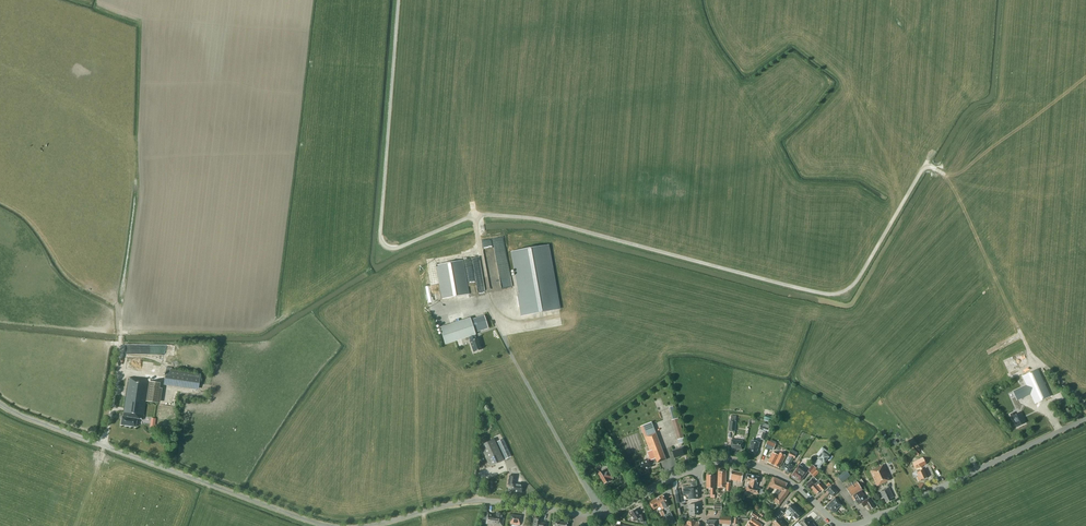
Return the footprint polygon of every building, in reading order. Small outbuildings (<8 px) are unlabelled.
[(517,294),(521,316),(560,309),(549,244),(510,251),(518,294),(517,294)] [(483,278),(480,257),(465,259),(467,268),(475,267),(477,280),(480,279),(483,278)] [(436,265),(442,299),(469,294),(463,260),(436,265)] [(484,315),(471,320),(474,332),(475,332),(488,328),(484,315)] [(445,344),(469,337),(471,341),(470,341),(474,352),(481,350),(478,338),(476,339),(474,335),(475,334),(475,332),(474,332),(471,320),(470,318),(440,328),(445,344)] [(164,385),(198,390),(201,374),(172,369),(172,367),(166,367),(164,385)] [(1022,377),(1026,385),(1022,387),(1026,396),(1030,394),(1034,404),(1051,396),(1038,369),(1022,377)] [(146,401),(157,403),(160,383),(129,378),(123,412),(124,412),(123,416),(122,416),(121,425),(126,425),(126,426),(130,427),(130,426),(135,427),(137,419),(143,420),(146,401)] [(1022,387),(1013,392),(1017,401),(1026,396),(1022,387)] [(659,407),(662,414),(667,413),(666,410),(668,410),(675,407),(673,402),(659,407)] [(1017,427),(1025,423),(1022,417),(1023,417),(1021,413),(1015,415),(1014,413),(1011,415),(1013,420),(1014,420),(1017,427)] [(678,418),(672,420),(677,439),(684,437),(678,418)] [(651,460),(649,460),(640,464),(643,470),(652,467),(651,465),(657,463),(666,460),(654,429),(652,429),(650,423),(641,427),(650,451),(648,452),(651,460)] [(764,431),(761,439),(765,441),(770,428),(769,428),(770,425),(763,423),(762,425),(761,425),(759,429),(764,431)] [(639,433),(623,438),(629,454),(644,448),(639,433)] [(494,439),(479,445),(489,467),(504,460),(494,439)] [(511,457),(503,439),(496,442),(505,459),(511,457)] [(742,450),(743,441),(732,440),(731,445),(732,445),(732,449),(735,450),(735,449),(742,450)] [(757,454),(760,442),(752,440),(748,452),(757,454)] [(768,440),(766,446),(773,450),(776,444),(768,440)] [(675,458),(684,455),(682,448),(673,451),(675,458)] [(813,465),(808,471),(812,474),(822,462),(824,464),(830,457),(829,456),(831,454),(826,450),(824,452),(823,452),(817,459),(818,459),(813,465)] [(780,468),(786,455),(780,453),(779,455),(773,452),(768,462),(768,461),(768,462),(780,468)] [(795,466),(790,463),(793,458),(794,459),(796,455),(791,452),(788,456),(789,456),(785,463),(782,468),(790,473),(792,469),(793,469),(795,466)] [(918,472),(917,472),(919,476),(917,476),(919,481),(927,477),(924,469),(923,470),(921,467),(926,464),(923,458),(913,463),(916,469),(918,472)] [(807,472),(802,468),(803,467),(800,464),(799,466),(798,465),(796,468),(797,469),(793,475),(793,476),(793,477),(795,478),(796,478),(801,481),(807,472)] [(891,480),(884,465),(882,466),(870,471),(877,486),(891,480)] [(612,479),(614,478),(608,467),(603,470),(604,471),(599,474),(605,484),(608,483),(613,480),(612,479)] [(842,483),(851,476),(846,470),(837,477),(842,483)] [(720,471),(718,471),(718,482),(718,488),(726,488),(726,482),(727,471),(725,471),(720,471)] [(743,473),(732,471),(731,479),(742,482),(743,473)] [(759,494),(760,489),(757,488),(759,477),(748,474),(746,481),(749,482),(748,484),(751,484),(750,486),(748,486),(747,491),(759,494)] [(522,493),(523,485),(515,484),(516,476),(509,475),(508,485),(512,485),(512,491),(522,493)] [(769,486),(775,489),(773,493),(774,494),(775,495),(772,499),(780,505),(791,490),(786,486),(787,483),(773,477),(769,486)] [(812,488),(816,484),(811,479),(809,482),(806,485),(810,489),(812,488)] [(857,480),(846,487),(852,496),(861,491),(862,490),(857,480)] [(716,481),(707,481),(707,488),(711,488),(711,495),(716,495),(716,481)] [(816,484),(812,488),(817,494),(821,491),(820,491),(821,490),(822,491),(826,488),(821,483),(819,484),(818,482),(816,484)] [(828,488),(827,490),(833,497),(838,492),(831,485),(831,486),(830,485),(828,488)] [(891,498),(893,497),(889,487),(880,492),(885,501),(886,501),(887,502),(892,500),(891,498)] [(867,500),(861,491),(852,496),(856,503),(857,502),(859,504),(862,503),(864,507),(867,505),(870,510),(874,507),(869,498),(867,500)] [(663,495),(657,499),(660,506),(667,502),(663,495)] [(840,507),(842,505),(838,500),(836,498),(827,506),(830,510),(830,509),(834,513),(837,509),(839,507),(840,507)] [(660,506),(657,499),(650,502),(653,509),(660,506)] [(797,519),(802,513),(793,504),(787,510),(788,510),(785,512),(789,516),(791,514),(797,519)] [(641,521),(646,521),(644,514),(641,516),(637,509),(630,513),(635,521),(638,520),(639,523),(641,521)] [(672,511),(666,514),(671,525),(677,523),(672,511)] [(488,515),(486,514),(486,512),(483,512),(482,523),(481,522),(479,525),(481,525),(483,523),(486,524),(488,515)] [(502,525),(504,514),(496,513),(496,515),(488,514),(487,524),(502,525)] [(518,525),(520,525),(521,516),(511,515),(510,525),(518,525)] [(731,517),(720,517),(719,524),(731,525),(731,517)]
